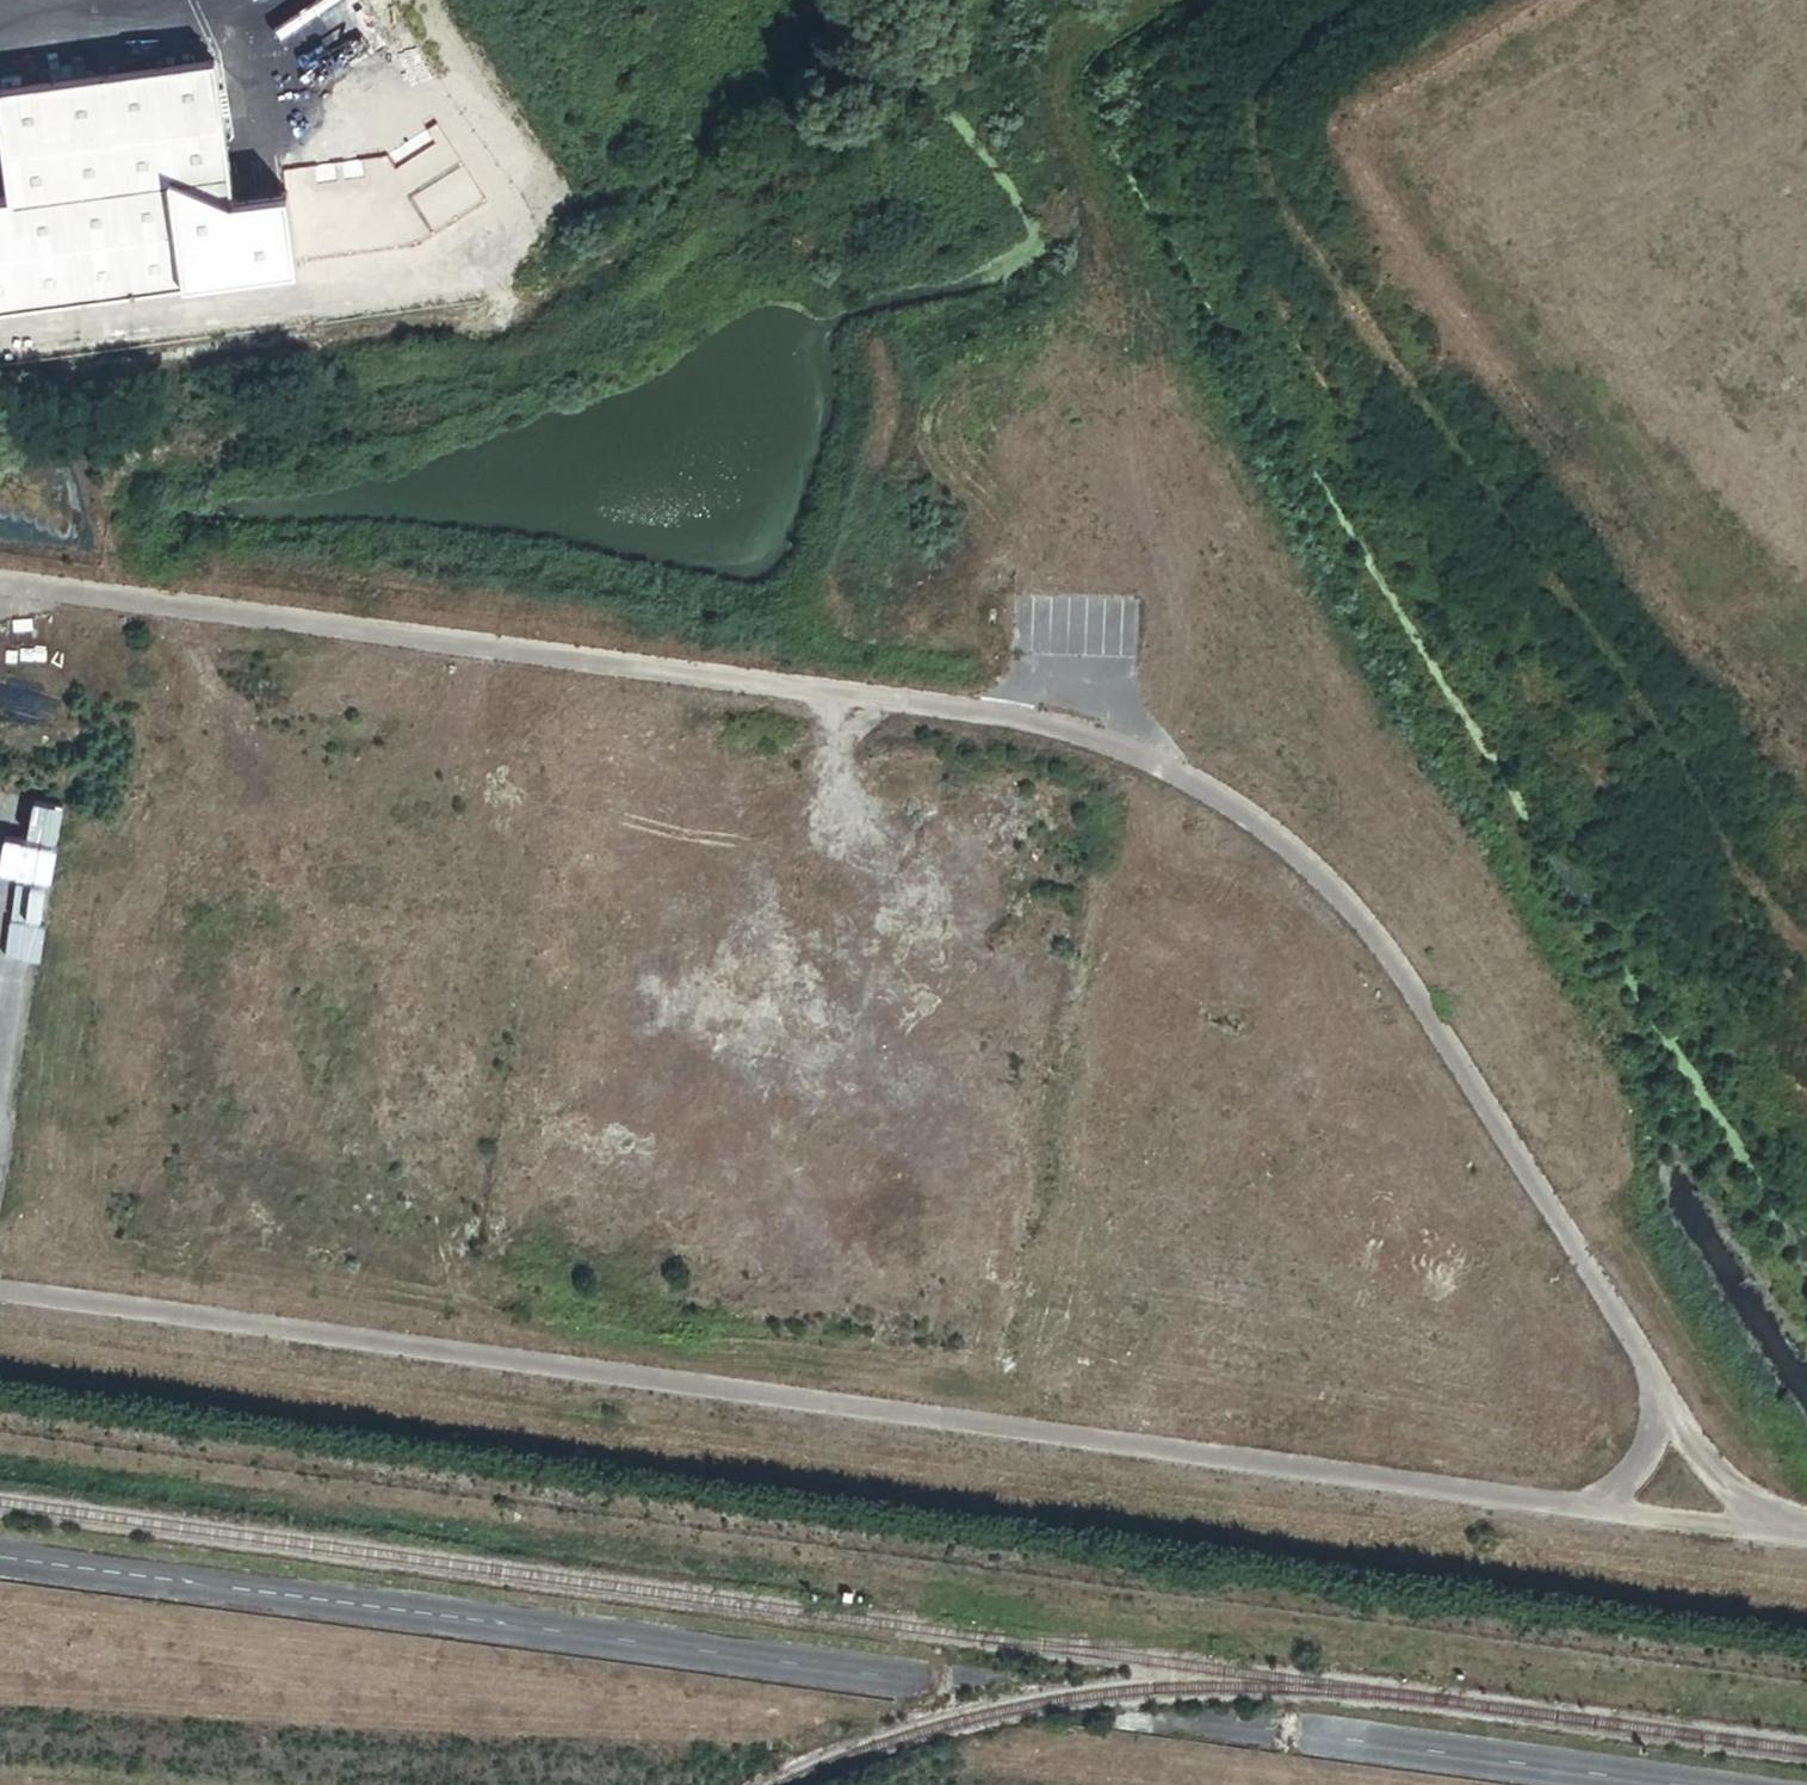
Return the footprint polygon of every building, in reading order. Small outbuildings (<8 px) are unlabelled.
[(15,201),(231,171),(216,63),(0,91),(0,124),(5,123),(15,201)] [(292,226),(236,207),(231,171),(15,201),(0,203),(0,308),(297,267),(292,226)]
